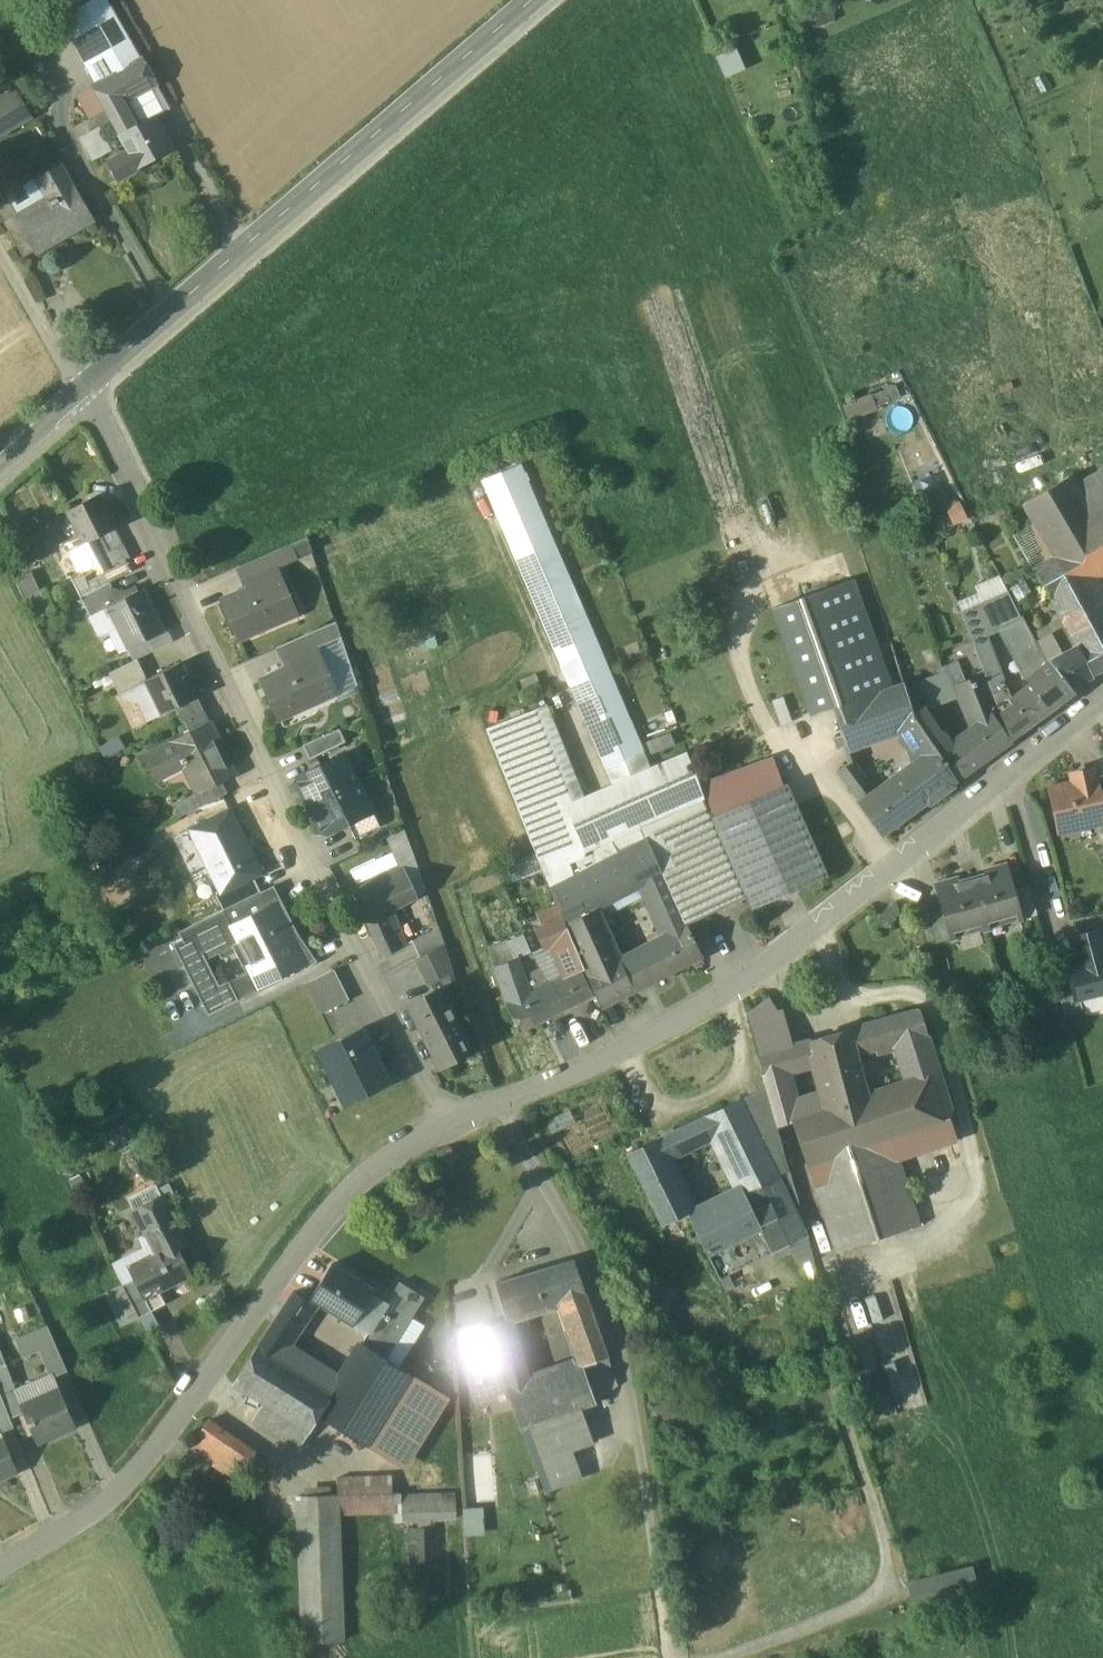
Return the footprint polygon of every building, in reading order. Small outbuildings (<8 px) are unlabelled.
[(105,0),(94,0),(71,13),(97,58),(90,62),(102,81),(140,61),(105,0)] [(734,48),(716,53),(723,74),(740,68),(734,48)] [(102,81),(78,94),(91,118),(106,109),(123,102),(156,84),(142,60),(140,61),(102,81)] [(0,99),(0,134),(24,120),(9,94),(0,99)] [(123,102),(106,109),(129,149),(107,162),(117,179),(138,167),(139,167),(172,149),(154,116),(136,126),(123,102)] [(18,215),(16,216),(36,250),(37,252),(92,220),(61,166),(37,179),(48,198),(18,215)] [(4,190),(0,192),(0,216),(3,221),(17,213),(4,190)] [(36,250),(16,216),(18,215),(17,213),(3,221),(23,257),(36,250)] [(847,418),(900,398),(894,383),(841,403),(847,418)] [(642,751),(520,466),(484,481),(606,767),(642,751)] [(1076,487),(1101,531),(1102,530),(1102,473),(1076,487)] [(1070,476),(1024,503),(1036,524),(1054,557),(1073,587),(1090,577),(1102,570),(1102,530),(1101,531),(1076,487),(1070,476)] [(99,496),(67,512),(79,536),(77,537),(82,545),(100,535),(115,528),(121,524),(109,502),(103,505),(99,496)] [(1054,557),(1036,524),(1017,535),(1035,568),(1054,557)] [(115,528),(100,535),(109,552),(114,549),(121,563),(124,561),(122,556),(121,556),(117,547),(123,544),(115,528)] [(109,552),(100,535),(82,545),(93,568),(97,575),(101,573),(121,563),(114,549),(109,552)] [(77,537),(64,543),(80,574),(93,568),(82,545),(77,537)] [(307,537),(292,544),(298,558),(313,552),(307,537)] [(130,558),(123,544),(117,547),(121,556),(122,556),(124,561),(126,560),(130,558)] [(292,544),(270,554),(276,566),(277,567),(298,558),(292,544)] [(270,554),(241,567),(246,579),(276,566),(270,554)] [(1073,587),(1054,557),(1035,568),(1076,645),(1093,676),(1102,670),(1102,601),(1090,577),(1073,587)] [(121,563),(101,573),(107,584),(110,583),(132,572),(126,560),(124,561),(121,563)] [(276,566),(246,579),(250,589),(223,601),(237,634),(275,617),(278,623),(297,615),(277,567),(276,566)] [(80,574),(72,579),(81,598),(107,584),(101,573),(97,575),(93,568),(80,574)] [(855,573),(772,601),(809,713),(836,704),(883,689),(892,682),(855,573)] [(107,584),(81,598),(91,616),(107,608),(119,601),(112,588),(110,583),(107,584)] [(126,590),(112,588),(119,601),(139,592),(136,585),(126,590)] [(119,601),(107,608),(128,650),(165,631),(144,589),(139,592),(119,601)] [(107,608),(91,616),(101,636),(111,631),(121,653),(128,650),(107,608)] [(1061,654),(1037,608),(1021,617),(1024,624),(1031,636),(1046,664),(1050,660),(1061,654)] [(336,622),(281,646),(286,659),(315,647),(316,648),(341,637),(336,622)] [(997,624),(982,630),(989,649),(977,653),(1001,716),(1013,708),(992,653),(1006,647),(997,624)] [(1024,624),(1016,629),(1021,640),(1031,636),(1024,624)] [(341,637),(316,648),(336,694),(339,702),(360,692),(341,637)] [(1061,654),(1050,660),(1072,687),(1093,676),(1076,645),(1061,654)] [(315,647),(286,659),(291,669),(263,681),(277,713),(315,696),(317,702),(336,694),(316,648),(315,647)] [(137,660),(109,673),(120,695),(147,682),(146,680),(147,680),(137,660)] [(1046,664),(1025,680),(1039,699),(1050,712),(1076,692),(1072,687),(1050,660),(1046,664)] [(944,675),(914,687),(915,691),(923,710),(924,712),(925,711),(960,697),(969,693),(966,685),(957,663),(942,668),(944,675)] [(147,680),(146,680),(147,682),(163,715),(176,709),(197,698),(196,697),(180,664),(147,680)] [(984,678),(966,685),(969,693),(960,697),(974,730),(991,717),(992,718),(997,714),(984,678)] [(907,694),(901,679),(892,682),(883,689),(836,704),(849,746),(899,730),(914,717),(907,694)] [(147,682),(120,695),(122,700),(138,704),(147,723),(163,715),(147,682)] [(915,691),(907,694),(914,716),(923,710),(915,691)] [(197,698),(176,709),(183,723),(185,722),(204,712),(197,697),(196,697),(197,698)] [(1026,697),(1015,706),(1015,707),(1020,713),(1032,704),(1026,697)] [(1032,704),(1020,713),(1015,707),(1013,708),(1001,716),(1012,741),(1050,712),(1039,699),(1032,704)] [(952,747),(942,733),(940,734),(925,711),(924,712),(923,710),(914,716),(914,717),(935,748),(935,749),(957,781),(969,772),(952,747)] [(204,712),(185,722),(190,733),(210,724),(204,712)] [(566,808),(528,713),(487,730),(540,862),(579,840),(566,808)] [(935,748),(914,717),(899,730),(915,763),(935,748)] [(963,738),(982,762),(1010,742),(992,718),(991,717),(974,730),(963,738)] [(190,733),(148,754),(158,774),(178,765),(179,765),(186,762),(200,791),(201,792),(222,782),(235,775),(210,724),(190,733)] [(340,729),(303,745),(310,760),(346,742),(340,729)] [(669,732),(644,739),(648,753),(673,746),(669,732)] [(982,762),(963,738),(952,747),(969,772),(982,762)] [(915,763),(874,793),(855,766),(853,763),(851,764),(838,773),(883,835),(926,803),(930,804),(953,787),(954,783),(957,781),(935,749),(915,763)] [(345,755),(298,778),(296,783),(300,791),(304,792),(311,806),(358,782),(345,755)] [(686,757),(641,776),(659,820),(705,800),(686,757)] [(772,758),(699,785),(705,800),(712,819),(783,788),(783,787),(772,758)] [(1071,776),(1073,784),(1051,789),(1058,821),(1064,826),(1079,823),(1084,826),(1095,824),(1102,822),(1102,818),(1099,801),(1093,771),(1071,776)] [(641,776),(566,808),(579,840),(604,827),(617,853),(623,850),(645,839),(641,829),(659,820),(641,776)] [(200,791),(173,805),(179,817),(228,794),(222,782),(201,792),(200,791)] [(358,782),(311,806),(318,820),(316,824),(321,832),(325,834),(347,823),(372,810),(358,782)] [(783,788),(712,819),(746,899),(747,899),(752,910),(827,877),(787,786),(783,787),(783,788)] [(705,800),(659,820),(704,918),(746,899),(712,819),(705,800)] [(372,810),(347,823),(355,839),(380,826),(372,810)] [(231,811),(191,830),(222,892),(254,877),(261,873),(231,811)] [(659,820),(641,829),(645,839),(686,926),(704,918),(659,820)] [(579,840),(540,862),(551,888),(618,854),(617,853),(604,827),(579,840)] [(686,926),(645,839),(623,850),(640,885),(644,883),(667,937),(674,946),(691,938),(686,926)] [(618,854),(551,888),(563,917),(566,924),(597,908),(640,885),(623,850),(617,853),(618,854)] [(395,854),(378,862),(384,875),(401,867),(395,854)] [(1006,865),(985,871),(987,875),(972,879),(984,922),(1017,913),(1019,912),(1013,891),(1006,865)] [(384,875),(352,890),(383,957),(406,946),(391,910),(416,898),(401,867),(384,875)] [(222,892),(216,895),(224,911),(261,892),(254,877),(222,892)] [(972,879),(958,883),(957,879),(936,885),(943,911),(949,932),(951,931),(984,922),(972,879)] [(1037,916),(1030,887),(1013,891),(1019,912),(1017,913),(1019,921),(1037,916)] [(261,892),(224,911),(231,925),(269,906),(261,892)] [(896,902),(880,915),(887,924),(903,911),(896,902)] [(259,992),(307,965),(276,903),(269,906),(231,925),(224,911),(179,933),(183,939),(174,944),(210,1016),(259,992)] [(597,908),(566,924),(571,936),(585,970),(601,1008),(635,991),(621,960),(597,908)] [(943,911),(927,915),(935,944),(953,939),(951,931),(949,932),(943,911)] [(563,917),(536,929),(545,949),(554,945),(555,945),(554,943),(571,936),(566,924),(563,917)] [(439,928),(412,941),(420,957),(445,945),(439,928)] [(1098,931),(1074,936),(1082,966),(1068,969),(1069,974),(1076,999),(1080,998),(1102,992),(1102,949),(1098,931)] [(571,936),(554,943),(555,945),(554,945),(561,960),(559,961),(566,976),(566,977),(580,970),(581,971),(582,970),(583,971),(585,970),(571,936)] [(667,937),(621,960),(635,991),(701,957),(691,938),(674,946),(667,937)] [(514,941),(508,943),(514,960),(520,958),(514,941)] [(508,943),(489,951),(494,968),(514,960),(508,943)] [(420,957),(415,960),(427,984),(453,971),(445,945),(420,957)] [(514,960),(494,968),(507,1007),(527,996),(523,989),(514,960)] [(335,970),(306,984),(321,1014),(350,1000),(335,970)] [(580,970),(566,977),(566,976),(549,985),(563,1011),(594,995),(581,971),(580,970)] [(1069,974),(1054,977),(1065,1016),(1083,1011),(1080,998),(1076,999),(1069,974)] [(527,996),(507,1007),(520,1032),(563,1011),(549,985),(527,996)] [(442,989),(409,1005),(440,1067),(467,1053),(460,1039),(462,1039),(454,1023),(455,1022),(448,1007),(450,1006),(442,989)] [(770,999),(747,1015),(752,1031),(779,1012),(770,999)] [(779,1012),(752,1031),(759,1056),(794,1046),(784,1010),(779,1012)] [(917,1011),(869,1025),(875,1050),(894,1044),(906,1084),(920,1128),(944,1121),(949,1119),(952,1111),(921,1014),(920,1013),(919,1012),(917,1011)] [(869,1025),(852,1030),(852,1031),(851,1031),(857,1055),(875,1050),(869,1025)] [(363,1028),(318,1050),(346,1106),(391,1083),(363,1028)] [(851,1031),(812,1041),(817,1062),(829,1109),(832,1108),(869,1097),(869,1096),(857,1055),(851,1031)] [(794,1046),(759,1056),(765,1075),(785,1070),(817,1062),(812,1041),(794,1046)] [(765,1075),(763,1076),(766,1088),(777,1128),(792,1122),(792,1120),(798,1118),(785,1070),(765,1075)] [(906,1084),(869,1096),(869,1097),(832,1108),(854,1174),(899,1159),(950,1142),(944,1121),(920,1128),(906,1084)] [(766,1088),(741,1100),(778,1174),(778,1175),(789,1171),(777,1128),(766,1088)] [(741,1100),(704,1117),(713,1136),(715,1140),(742,1192),(744,1191),(778,1174),(741,1100)] [(798,1118),(792,1120),(792,1122),(815,1187),(854,1174),(832,1108),(829,1109),(798,1118)] [(704,1117),(658,1139),(667,1158),(709,1138),(709,1137),(713,1136),(704,1117)] [(658,1139),(628,1154),(662,1226),(692,1211),(667,1158),(658,1139)] [(854,1174),(815,1187),(836,1253),(921,1226),(899,1159),(854,1174)] [(778,1174),(744,1191),(761,1228),(759,1228),(771,1254),(808,1235),(789,1171),(778,1175),(778,1174)] [(742,1192),(689,1218),(707,1254),(759,1228),(761,1228),(744,1191),(742,1192)] [(165,1202),(137,1216),(147,1236),(149,1235),(153,1243),(158,1253),(177,1244),(179,1249),(187,1245),(165,1202)] [(153,1243),(113,1264),(124,1285),(135,1279),(130,1268),(158,1253),(153,1243)] [(158,1253),(130,1268),(135,1279),(140,1289),(154,1281),(159,1291),(192,1274),(179,1249),(177,1244),(158,1253)] [(574,1261),(496,1284),(506,1319),(562,1301),(570,1321),(585,1363),(607,1356),(587,1300),(588,1299),(574,1261)] [(374,1291),(332,1265),(311,1298),(368,1334),(370,1335),(389,1304),(387,1303),(373,1294),(374,1291)] [(140,1289),(135,1279),(124,1285),(140,1317),(152,1311),(145,1298),(140,1289)] [(154,1281),(140,1289),(145,1298),(152,1311),(166,1304),(159,1291),(154,1281)] [(400,1283),(387,1303),(389,1304),(370,1335),(393,1349),(424,1298),(400,1283)] [(310,1304),(292,1293),(275,1321),(292,1332),(310,1304)] [(292,1332),(275,1321),(258,1348),(276,1359),(292,1332)] [(510,1322),(490,1328),(508,1390),(527,1383),(510,1322)] [(48,1326),(16,1340),(24,1358),(39,1351),(39,1350),(55,1344),(48,1326)] [(508,1390),(490,1328),(466,1335),(475,1366),(468,1368),(477,1399),(508,1390)] [(370,1335),(368,1334),(362,1344),(387,1359),(393,1349),(370,1335)] [(55,1344),(39,1350),(39,1351),(51,1378),(67,1371),(55,1344)] [(387,1359),(362,1344),(333,1391),(318,1416),(366,1446),(411,1375),(387,1359)] [(276,1359),(258,1348),(235,1385),(266,1404),(309,1431),(318,1416),(333,1391),(276,1359)] [(527,1383),(508,1390),(522,1428),(580,1407),(595,1402),(582,1363),(527,1383)] [(0,1367),(0,1392),(2,1397),(11,1418),(24,1413),(21,1406),(22,1405),(6,1364),(0,1367)] [(411,1375),(366,1446),(383,1457),(428,1385),(411,1375)] [(22,1405),(21,1406),(24,1413),(37,1443),(76,1426),(60,1389),(22,1405)] [(2,1397),(0,1397),(0,1432),(1,1432),(14,1426),(11,1418),(2,1397)] [(309,1431),(266,1404),(255,1422),(298,1449),(309,1431)] [(580,1407),(522,1428),(541,1481),(579,1468),(573,1450),(594,1443),(580,1407)] [(256,1453),(209,1421),(190,1449),(211,1464),(236,1481),(256,1453)] [(18,1472),(4,1438),(0,1440),(0,1479),(18,1472)] [(211,1464),(190,1449),(182,1461),(204,1476),(211,1464)] [(392,1477),(338,1479),(338,1496),(339,1496),(340,1515),(393,1513),(393,1494),(392,1477)] [(455,1494),(402,1496),(402,1494),(393,1494),(393,1513),(394,1522),(456,1519),(455,1494)] [(338,1496),(298,1497),(303,1643),(344,1642),(340,1515),(339,1496),(338,1496)] [(484,1532),(483,1506),(462,1507),(463,1533),(484,1532)] [(445,1593),(442,1529),(409,1531),(412,1595),(445,1593)]
